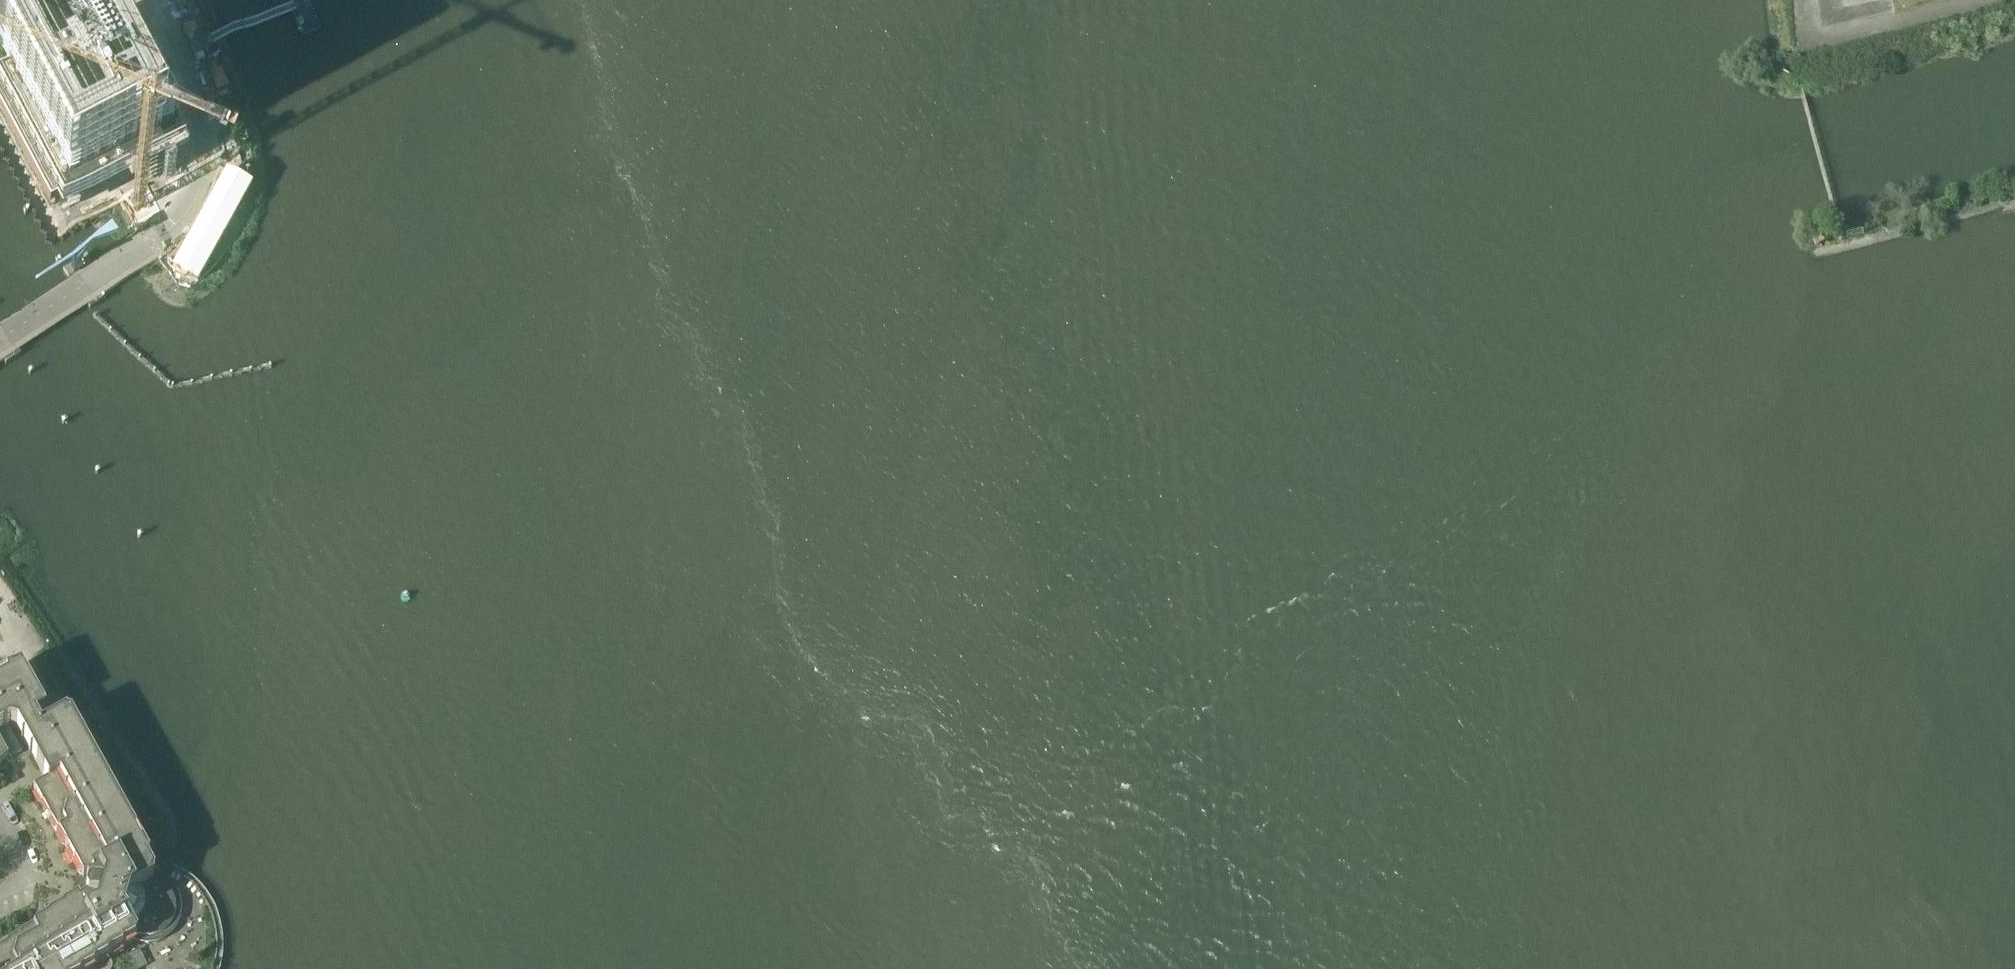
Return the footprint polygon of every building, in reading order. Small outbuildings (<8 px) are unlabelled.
[(100,0),(0,0),(0,33),(8,48),(63,19),(100,0)] [(0,90),(0,94),(60,207),(171,148),(109,32),(94,3),(12,47),(27,76),(0,90)] [(75,274),(83,268),(79,261),(70,267),(75,274)] [(7,726),(9,725),(16,727),(47,783),(33,791),(83,881),(86,879),(90,887),(87,889),(85,895),(87,898),(79,903),(77,899),(74,901),(75,902),(60,910),(61,912),(46,920),(47,921),(32,929),(33,931),(18,939),(19,940),(4,948),(5,950),(0,953),(0,968),(111,968),(111,967),(111,965),(111,963),(110,962),(107,956),(118,950),(138,940),(148,941),(150,940),(152,940),(156,939),(158,938),(161,937),(164,935),(166,934),(168,932),(170,930),(172,928),(173,926),(175,923),(176,921),(176,918),(177,916),(178,913),(178,910),(178,907),(177,905),(177,902),(176,899),(175,897),(174,894),(172,892),(171,889),(169,887),(166,885),(165,884),(163,883),(155,879),(139,850),(142,848),(70,718),(65,716),(65,715),(40,729),(34,719),(44,713),(20,669),(16,671),(4,675),(6,680),(0,683),(0,730),(7,726)] [(0,730),(0,742),(9,759),(21,752),(7,726),(0,730)]
